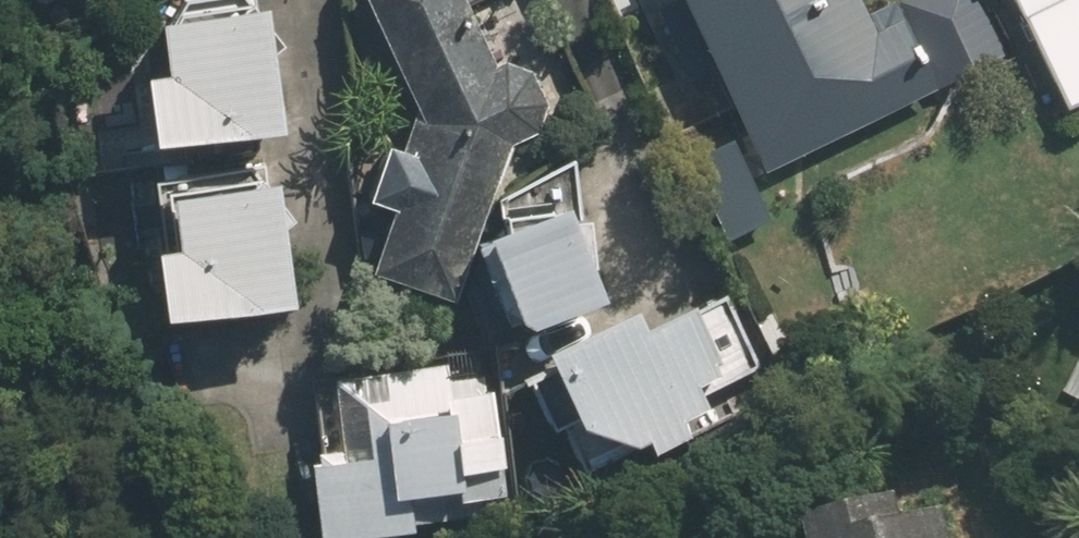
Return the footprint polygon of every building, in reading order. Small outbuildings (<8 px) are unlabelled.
[(420,122),(409,156),(382,147),(367,192),(394,201),(368,281),(452,308),(507,140),(535,134),(548,106),(532,68),(498,82),(464,0),(369,0),(420,122)] [(767,175),(953,91),(911,0),(906,0),(861,20),(852,0),(686,0),(767,175)] [(1056,115),(1078,106),(1078,0),(1007,0),(1056,115)] [(279,127),(264,3),(154,16),(160,68),(142,70),(151,142),(279,127)] [(298,306),(280,172),(167,187),(174,244),(150,248),(160,324),(298,306)] [(570,190),(486,227),(530,324),(613,287),(570,190)] [(630,289),(516,346),(586,487),(702,429),(687,414),(770,373),(721,275),(643,314),(630,289)] [(316,453),(328,537),(346,537),(412,529),(408,496),(462,489),(464,508),(512,502),(495,377),(446,384),(445,372),(383,380),(386,400),(364,403),(369,446),(316,453)] [(797,507),(804,537),(952,537),(947,514),(898,524),(890,486),(797,507)]
